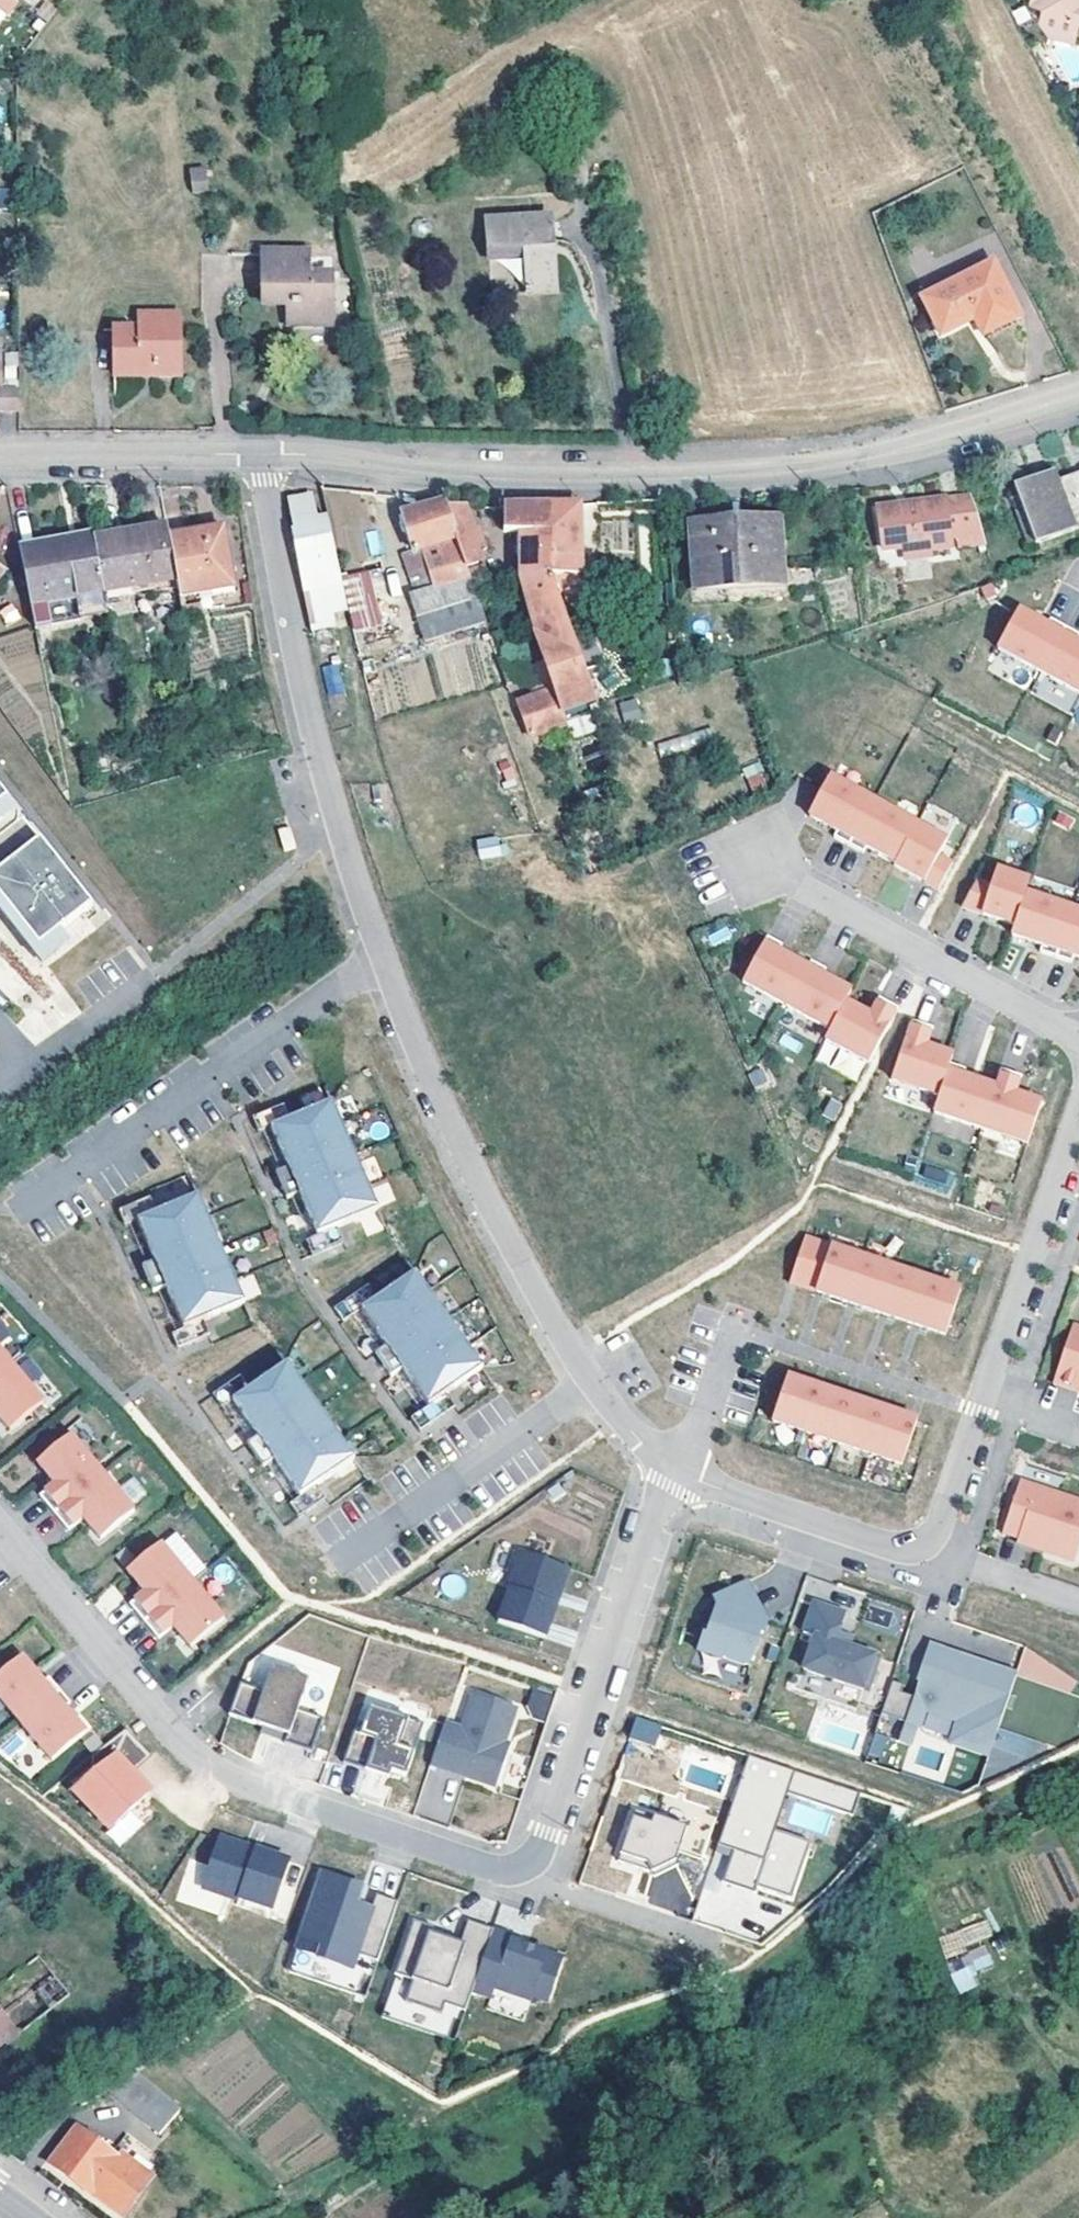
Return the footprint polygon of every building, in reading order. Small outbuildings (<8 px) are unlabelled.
[(11,13),(21,0),(0,0),(0,4),(11,13)] [(1049,6),(1045,15),(1077,24),(1078,16),(1078,0),(1045,0),(1049,6)] [(212,163),(197,164),(200,187),(214,185),(212,163)] [(554,211),(489,216),(492,255),(525,253),(528,287),(559,285),(554,211)] [(336,325),(336,277),(315,277),(314,251),(265,251),(265,301),(287,302),(289,324),(336,325)] [(974,313),(984,329),(1021,310),(992,258),(923,296),(940,331),(974,313)] [(186,374),(184,313),(145,314),(144,325),(120,326),(121,368),(159,368),(160,374),(186,374)] [(2,354),(4,377),(18,375),(15,353),(2,354)] [(22,387),(2,387),(1,408),(21,408),(22,387)] [(13,430),(12,411),(0,412),(0,431),(13,430)] [(1063,483),(1059,473),(1056,463),(1015,477),(1035,537),(1078,522),(1078,477),(1063,483)] [(1059,473),(1063,483),(1078,477),(1078,466),(1059,473)] [(931,540),(988,534),(973,489),(912,496),(913,499),(903,500),(903,497),(882,500),(887,540),(908,538),(909,549),(932,546),(931,540)] [(346,585),(329,515),(319,518),(314,496),(291,502),(296,530),(294,530),(307,593),(307,594),(346,585)] [(438,586),(473,575),(470,566),(449,507),(447,501),(418,511),(406,515),(419,550),(424,547),(438,586)] [(555,505),(555,529),(557,577),(584,576),(583,504),(568,504),(555,505)] [(525,530),(555,529),(555,505),(531,505),(508,506),(507,530),(525,530)] [(449,507),(470,566),(480,562),(478,552),(488,549),(482,531),(477,531),(469,508),(449,507)] [(776,514),(696,520),(701,577),(780,571),(776,514)] [(154,585),(177,581),(169,538),(166,524),(95,539),(105,590),(152,581),(154,585)] [(224,528),(169,538),(177,581),(180,598),(200,594),(216,591),(215,584),(234,580),(224,528)] [(525,577),(557,577),(555,529),(525,530),(525,577)] [(94,533),(21,548),(37,627),(84,619),(83,612),(108,609),(105,590),(95,539),(94,533)] [(424,547),(419,550),(409,553),(421,594),(414,597),(423,620),(481,594),(477,585),(473,575),(438,586),(424,547)] [(541,639),(556,684),(517,697),(526,724),(565,712),(599,699),(557,577),(525,577),(543,633),(539,634),(541,639)] [(216,591),(200,594),(201,599),(236,593),(234,580),(215,584),(216,591)] [(992,584),(981,589),(987,600),(997,595),(992,584)] [(351,610),(346,585),(307,594),(313,624),(314,625),(340,619),(339,612),(351,610)] [(1019,607),(997,646),(1041,670),(1066,625),(1051,617),(1047,623),(1019,607)] [(1041,670),(1078,691),(1078,640),(1078,639),(1078,637),(1078,632),(1066,625),(1041,670)] [(322,665),(326,696),(343,694),(340,663),(322,665)] [(620,701),(623,721),(641,718),(638,698),(620,701)] [(529,731),(570,719),(565,712),(526,724),(529,731)] [(744,767),(750,790),(763,786),(758,763),(744,767)] [(833,766),(812,805),(841,821),(837,827),(852,835),(877,790),(833,766)] [(41,948),(62,931),(94,906),(0,787),(0,896),(41,948)] [(877,790),(852,835),(868,843),(871,837),(900,853),(921,814),(877,790)] [(921,814),(900,853),(899,855),(942,879),(943,877),(956,853),(943,846),(951,831),(921,814)] [(280,833),(286,853),(297,849),(291,830),(280,833)] [(479,860),(502,856),(498,835),(476,838),(479,860)] [(977,879),(962,905),(1015,922),(1026,890),(1030,877),(997,867),(991,884),(977,879)] [(1073,905),(1026,890),(1015,922),(1012,932),(1043,942),(1041,949),(1057,954),(1073,905)] [(44,966),(72,944),(62,931),(41,948),(0,896),(0,910),(44,966)] [(1073,905),(1057,954),(1074,960),(1076,953),(1078,954),(1078,907),(1073,905)] [(767,935),(743,981),(786,1004),(808,965),(778,950),(782,943),(767,935)] [(811,959),(808,965),(786,1004),(831,1027),(846,1000),(852,989),(823,973),(827,967),(811,959)] [(846,1000),(826,1037),(870,1061),(900,1006),(880,995),(871,1013),(846,1000)] [(933,1026),(912,1019),(892,1078),(939,1094),(950,1062),(953,1053),(927,1045),(933,1026)] [(966,1067),(950,1062),(939,1094),(934,1110),(982,1126),(996,1084),(964,1074),(966,1067)] [(1023,1074),(1001,1067),(996,1085),(982,1126),(1029,1142),(1043,1101),(1017,1092),(1023,1074)] [(826,1112),(835,1118),(843,1105),(833,1099),(826,1112)] [(293,1120),(273,1129),(290,1169),(278,1175),(289,1200),(301,1194),(320,1236),(339,1228),(381,1210),(334,1102),(293,1120)] [(247,1122),(253,1137),(273,1129),(293,1120),(286,1105),(247,1122)] [(160,1213),(141,1222),(158,1262),(145,1267),(156,1293),(169,1287),(187,1329),(248,1303),(202,1195),(160,1213)] [(121,1212),(127,1228),(141,1222),(160,1213),(154,1198),(121,1212)] [(320,1236),(300,1245),(306,1260),(346,1243),(339,1228),(320,1236)] [(807,1238),(792,1283),(947,1336),(963,1290),(807,1238)] [(380,1299),(362,1312),(388,1348),(377,1356),(392,1378),(403,1370),(430,1408),(448,1395),(484,1369),(417,1273),(380,1299)] [(335,1311),(345,1324),(362,1312),(380,1299),(371,1286),(335,1311)] [(180,1350),(213,1336),(206,1321),(174,1335),(180,1350)] [(1074,1325),(1054,1384),(1078,1392),(1078,1327),(1074,1325)] [(13,1365),(0,1350),(0,1376),(13,1365)] [(253,1388),(235,1401),(261,1437),(250,1445),(265,1467),(276,1459),(303,1497),(358,1459),(290,1362),(253,1388)] [(0,1376),(0,1418),(11,1432),(45,1404),(13,1365),(0,1376)] [(214,1396),(224,1409),(235,1401),(253,1388),(244,1375),(214,1396)] [(773,1422),(903,1466),(919,1421),(789,1378),(773,1422)] [(430,1408),(412,1420),(422,1433),(457,1408),(448,1395),(430,1408)] [(55,1485),(41,1497),(55,1514),(103,1474),(72,1436),(38,1464),(55,1485)] [(103,1474),(55,1514),(69,1531),(84,1519),(102,1540),(135,1512),(103,1474)] [(1004,1533),(1020,1539),(1046,1547),(1045,1552),(1076,1562),(1078,1553),(1078,1500),(1022,1481),(1004,1533)] [(303,1497),(291,1505),(301,1519),(330,1498),(320,1485),(303,1497)] [(1019,1543),(1045,1552),(1046,1547),(1020,1539),(1019,1543)] [(146,1593),(131,1606),(146,1623),(194,1582),(162,1544),(129,1572),(146,1593)] [(500,1622),(546,1638),(558,1603),(555,1602),(559,1590),(562,1591),(570,1568),(521,1551),(508,1588),(511,1589),(500,1622)] [(446,1573),(439,1591),(459,1599),(466,1581),(446,1573)] [(194,1582),(146,1623),(160,1640),(175,1627),(193,1649),(226,1621),(194,1582)] [(767,1638),(772,1624),(769,1623),(751,1588),(717,1603),(721,1610),(710,1640),(707,1651),(728,1658),(727,1661),(752,1670),(764,1637),(767,1638)] [(817,1635),(806,1667),(870,1689),(882,1656),(851,1645),(854,1636),(841,1631),(848,1612),(816,1601),(806,1632),(817,1635)] [(710,1640),(708,1639),(702,1657),(726,1665),(727,1661),(728,1658),(707,1651),(710,1640)] [(958,1652),(932,1643),(931,1647),(958,1652)] [(917,1698),(908,1723),(919,1727),(925,1710),(957,1721),(950,1742),(991,1757),(1017,1678),(1004,1673),(1006,1668),(976,1658),(974,1665),(964,1661),(966,1655),(958,1652),(931,1647),(920,1681),(922,1682),(917,1698)] [(976,1658),(966,1655),(964,1661),(974,1665),(976,1658)] [(264,1688),(272,1661),(256,1656),(248,1683),(264,1688)] [(0,1680),(0,1700),(22,1726),(62,1693),(51,1680),(45,1684),(24,1659),(0,1680)] [(289,1733),(286,1742),(313,1751),(324,1718),(299,1709),(309,1678),(273,1666),(265,1691),(242,1683),(231,1714),(264,1725),(289,1733)] [(1019,1672),(1006,1668),(1004,1673),(1017,1678),(1019,1672)] [(908,1723),(917,1698),(904,1694),(906,1686),(894,1682),(883,1715),(908,1723)] [(549,1723),(557,1698),(534,1690),(529,1705),(535,1718),(549,1723)] [(463,1727),(446,1722),(432,1765),(458,1773),(459,1770),(468,1773),(467,1777),(498,1787),(512,1744),(505,1742),(518,1705),(475,1691),(463,1727)] [(62,1693),(22,1726),(54,1764),(88,1736),(67,1710),(73,1706),(62,1693)] [(356,1731),(346,1762),(374,1772),(377,1764),(398,1772),(412,1776),(430,1724),(377,1707),(368,1735),(356,1731)] [(663,1727),(637,1718),(630,1738),(656,1747),(663,1727)] [(919,1727),(908,1723),(902,1742),(913,1746),(919,1727)] [(264,1725),(262,1733),(286,1742),(289,1733),(264,1725)] [(151,1757),(128,1731),(108,1747),(116,1757),(130,1774),(151,1757)] [(877,1733),(869,1754),(882,1759),(890,1738),(877,1733)] [(97,1756),(96,1773),(116,1757),(108,1747),(97,1756)] [(750,1756),(719,1847),(734,1852),(732,1859),(724,1884),(757,1895),(759,1889),(793,1900),(813,1843),(772,1829),(785,1793),(855,1816),(862,1794),(750,1756)] [(96,1773),(75,1791),(110,1833),(151,1799),(130,1774),(116,1757),(96,1773)] [(377,1764),(374,1772),(396,1779),(398,1772),(377,1764)] [(636,1812),(618,1863),(652,1874),(654,1879),(678,1869),(676,1864),(688,1830),(636,1812)] [(221,1841),(205,1889),(273,1912),(290,1861),(257,1851),(256,1853),(221,1841)] [(719,1847),(717,1854),(732,1859),(734,1852),(719,1847)] [(364,1888),(324,1875),(302,1941),(323,1948),(319,1960),(354,1971),(359,1957),(379,1964),(399,1903),(378,1896),(373,1910),(369,1922),(354,1917),(358,1905),(364,1888)] [(354,1917),(369,1922),(373,1910),(358,1905),(354,1917)] [(415,1922),(397,1976),(415,1981),(407,2003),(442,2015),(446,2006),(467,2013),(473,1994),(494,1930),(469,1922),(461,1946),(458,1953),(428,1944),(431,1936),(433,1928),(415,1922)] [(494,1930),(473,1994),(492,1999),(495,1990),(532,2002),(533,1998),(549,2003),(564,1959),(512,1941),(514,1937),(494,1930)] [(431,1936),(428,1944),(458,1953),(461,1946),(431,1936)] [(323,1948),(302,1941),(291,1973),(367,1999),(379,1964),(359,1957),(354,1971),(319,1960),(323,1948)] [(958,1992),(979,1984),(973,1970),(991,1963),(985,1948),(947,1963),(958,1992)] [(390,1998),(383,2018),(456,2043),(463,2022),(442,2015),(407,2003),(390,1998)] [(19,2033),(0,2010),(0,2048),(19,2033)] [(160,2137),(181,2111),(139,2074),(107,2092),(160,2137)] [(74,2127),(48,2164),(90,2195),(92,2191),(123,2213),(149,2175),(117,2152),(114,2156),(74,2127)]
